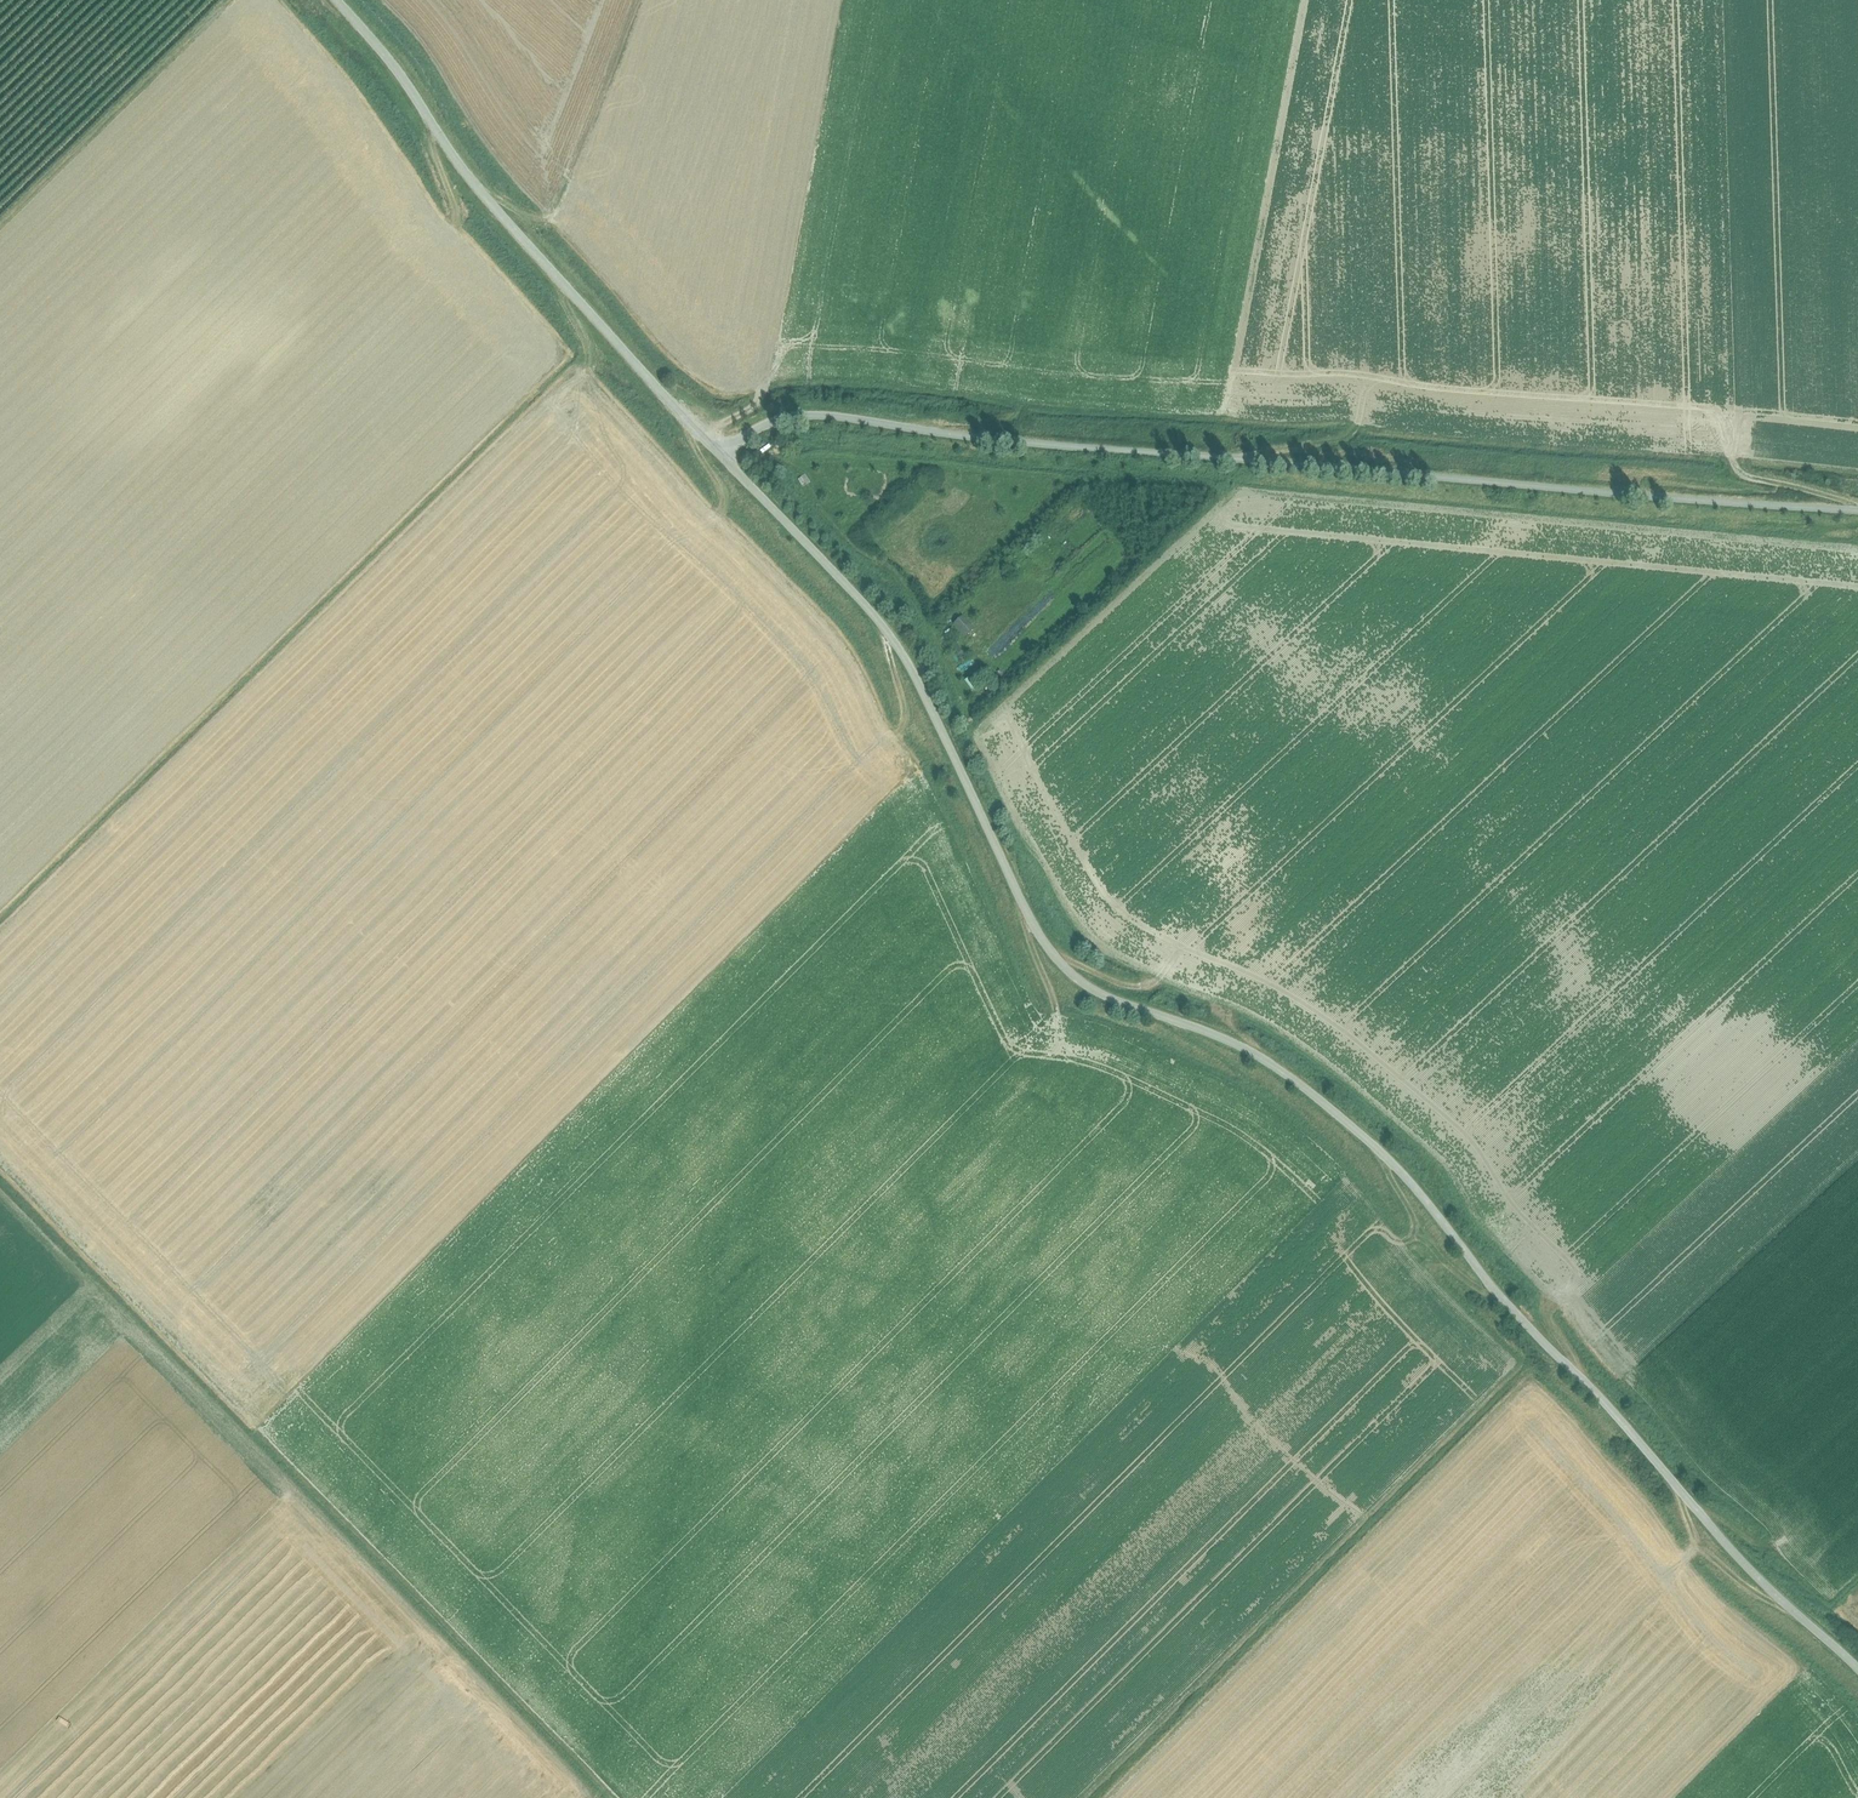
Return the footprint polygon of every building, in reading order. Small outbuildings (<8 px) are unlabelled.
[(952,618),(964,630),(972,623),(960,611),(952,618)] [(974,675),(978,669),(971,663),(966,669),(974,675)] [(969,685),(975,682),(969,670),(963,673),(969,685)]
